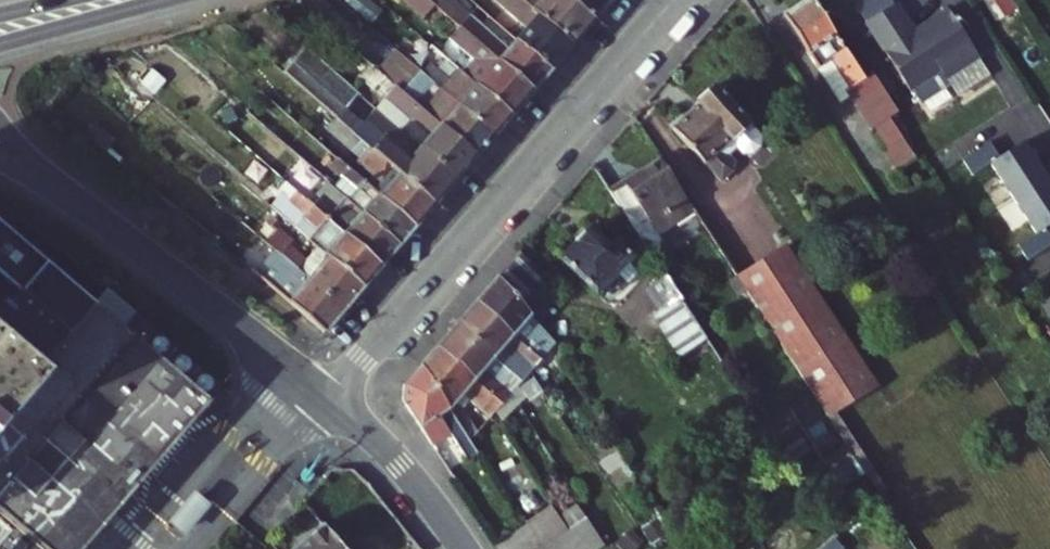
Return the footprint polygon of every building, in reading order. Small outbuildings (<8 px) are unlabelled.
[(413,0),(396,0),(390,7),(414,27),(427,12),(413,0)] [(427,12),(452,34),(531,104),(549,83),(511,50),(505,57),(442,0),(413,0),(427,12)] [(525,35),(511,50),(549,83),(569,58),(504,0),(483,0),(525,35)] [(569,58),(590,33),(553,0),(504,0),(569,58)] [(590,33),(610,10),(600,0),(553,0),(590,33)] [(883,21),(873,6),(882,0),(855,0),(863,11),(845,23),(855,39),(883,21)] [(344,21),(368,42),(379,30),(355,8),(344,21)] [(856,85),(807,10),(777,32),(810,81),(828,69),(844,94),(832,101),(861,147),(867,143),(893,183),(911,171),(886,133),(892,128),(861,81),(856,85)] [(883,21),(855,39),(900,107),(904,105),(911,116),(934,101),(932,98),(937,94),(948,111),(980,90),(946,38),(948,36),(945,32),(943,33),(938,26),(904,49),(885,20),(883,21)] [(531,104),(452,34),(439,48),(480,83),(468,95),(508,130),(531,104)] [(302,62),(281,85),(329,128),(431,221),(451,198),(369,123),(302,62)] [(427,96),(391,64),(374,83),(401,107),(409,99),(417,107),(427,96)] [(354,86),(380,112),(369,123),(451,198),(472,173),(401,107),(374,83),(364,74),(354,86)] [(436,104),(489,153),(508,130),(468,95),(457,85),(454,83),(436,104)] [(489,153),(436,104),(427,96),(417,107),(409,99),(401,107),(472,173),(489,153)] [(707,99),(660,145),(713,199),(721,191),(719,174),(711,166),(725,152),(733,159),(746,161),(752,156),(753,145),(707,99)] [(350,172),(373,193),(364,201),(412,244),(431,221),(329,128),(318,139),(350,172)] [(982,179),(1005,213),(1037,192),(1013,157),(991,172),(981,157),(954,174),(964,190),(982,179)] [(650,255),(643,246),(680,223),(646,172),(598,205),(637,263),(650,255)] [(279,182),(272,189),(288,205),(376,286),(394,265),(355,230),(350,236),(300,190),(295,196),(279,182)] [(337,195),(364,220),(355,230),(394,265),(412,244),(364,201),(346,185),(337,195)] [(1005,213),(1028,248),(1010,259),(1021,275),(1047,257),(1037,242),(1049,234),(1049,212),(1037,192),(1005,213)] [(278,215),(327,260),(320,269),(360,306),(376,286),(288,205),(278,215)] [(84,538),(225,368),(116,274),(94,298),(0,217),(0,548),(75,548),(84,538)] [(601,265),(574,243),(552,270),(591,304),(611,280),(625,293),(635,281),(608,257),(601,265)] [(300,276),(282,261),(273,272),(338,332),(360,306),(320,269),(313,262),(300,276)] [(512,261),(491,287),(489,290),(511,315),(514,312),(538,288),(512,261)] [(863,400),(776,265),(729,296),(818,430),(863,400)] [(282,295),(274,303),(323,349),(338,332),(273,272),(267,279),(282,295)] [(691,343),(672,316),(651,284),(633,297),(674,355),(691,343)] [(542,351),(511,315),(489,290),(469,314),(531,365),(542,351)] [(1034,315),(1049,340),(1049,305),(1034,315)] [(531,365),(469,314),(450,336),(507,382),(513,387),(531,365)] [(507,382),(450,336),(430,362),(486,409),(507,382)] [(486,409),(430,362),(410,385),(441,429),(452,417),(474,436),(491,413),(486,409)] [(468,468),(441,429),(410,385),(401,397),(394,408),(393,419),(423,463),(441,451),(457,475),(468,468)] [(215,486),(205,478),(185,502),(195,510),(215,486)] [(574,513),(550,530),(559,543),(572,535),(584,527),(574,513)] [(541,517),(516,535),(526,548),(550,548),(559,543),(550,530),(541,517)] [(584,527),(572,535),(582,548),(600,548),(584,527)] [(572,535),(559,543),(563,548),(582,548),(572,535)] [(329,539),(317,548),(337,548),(329,539)]
